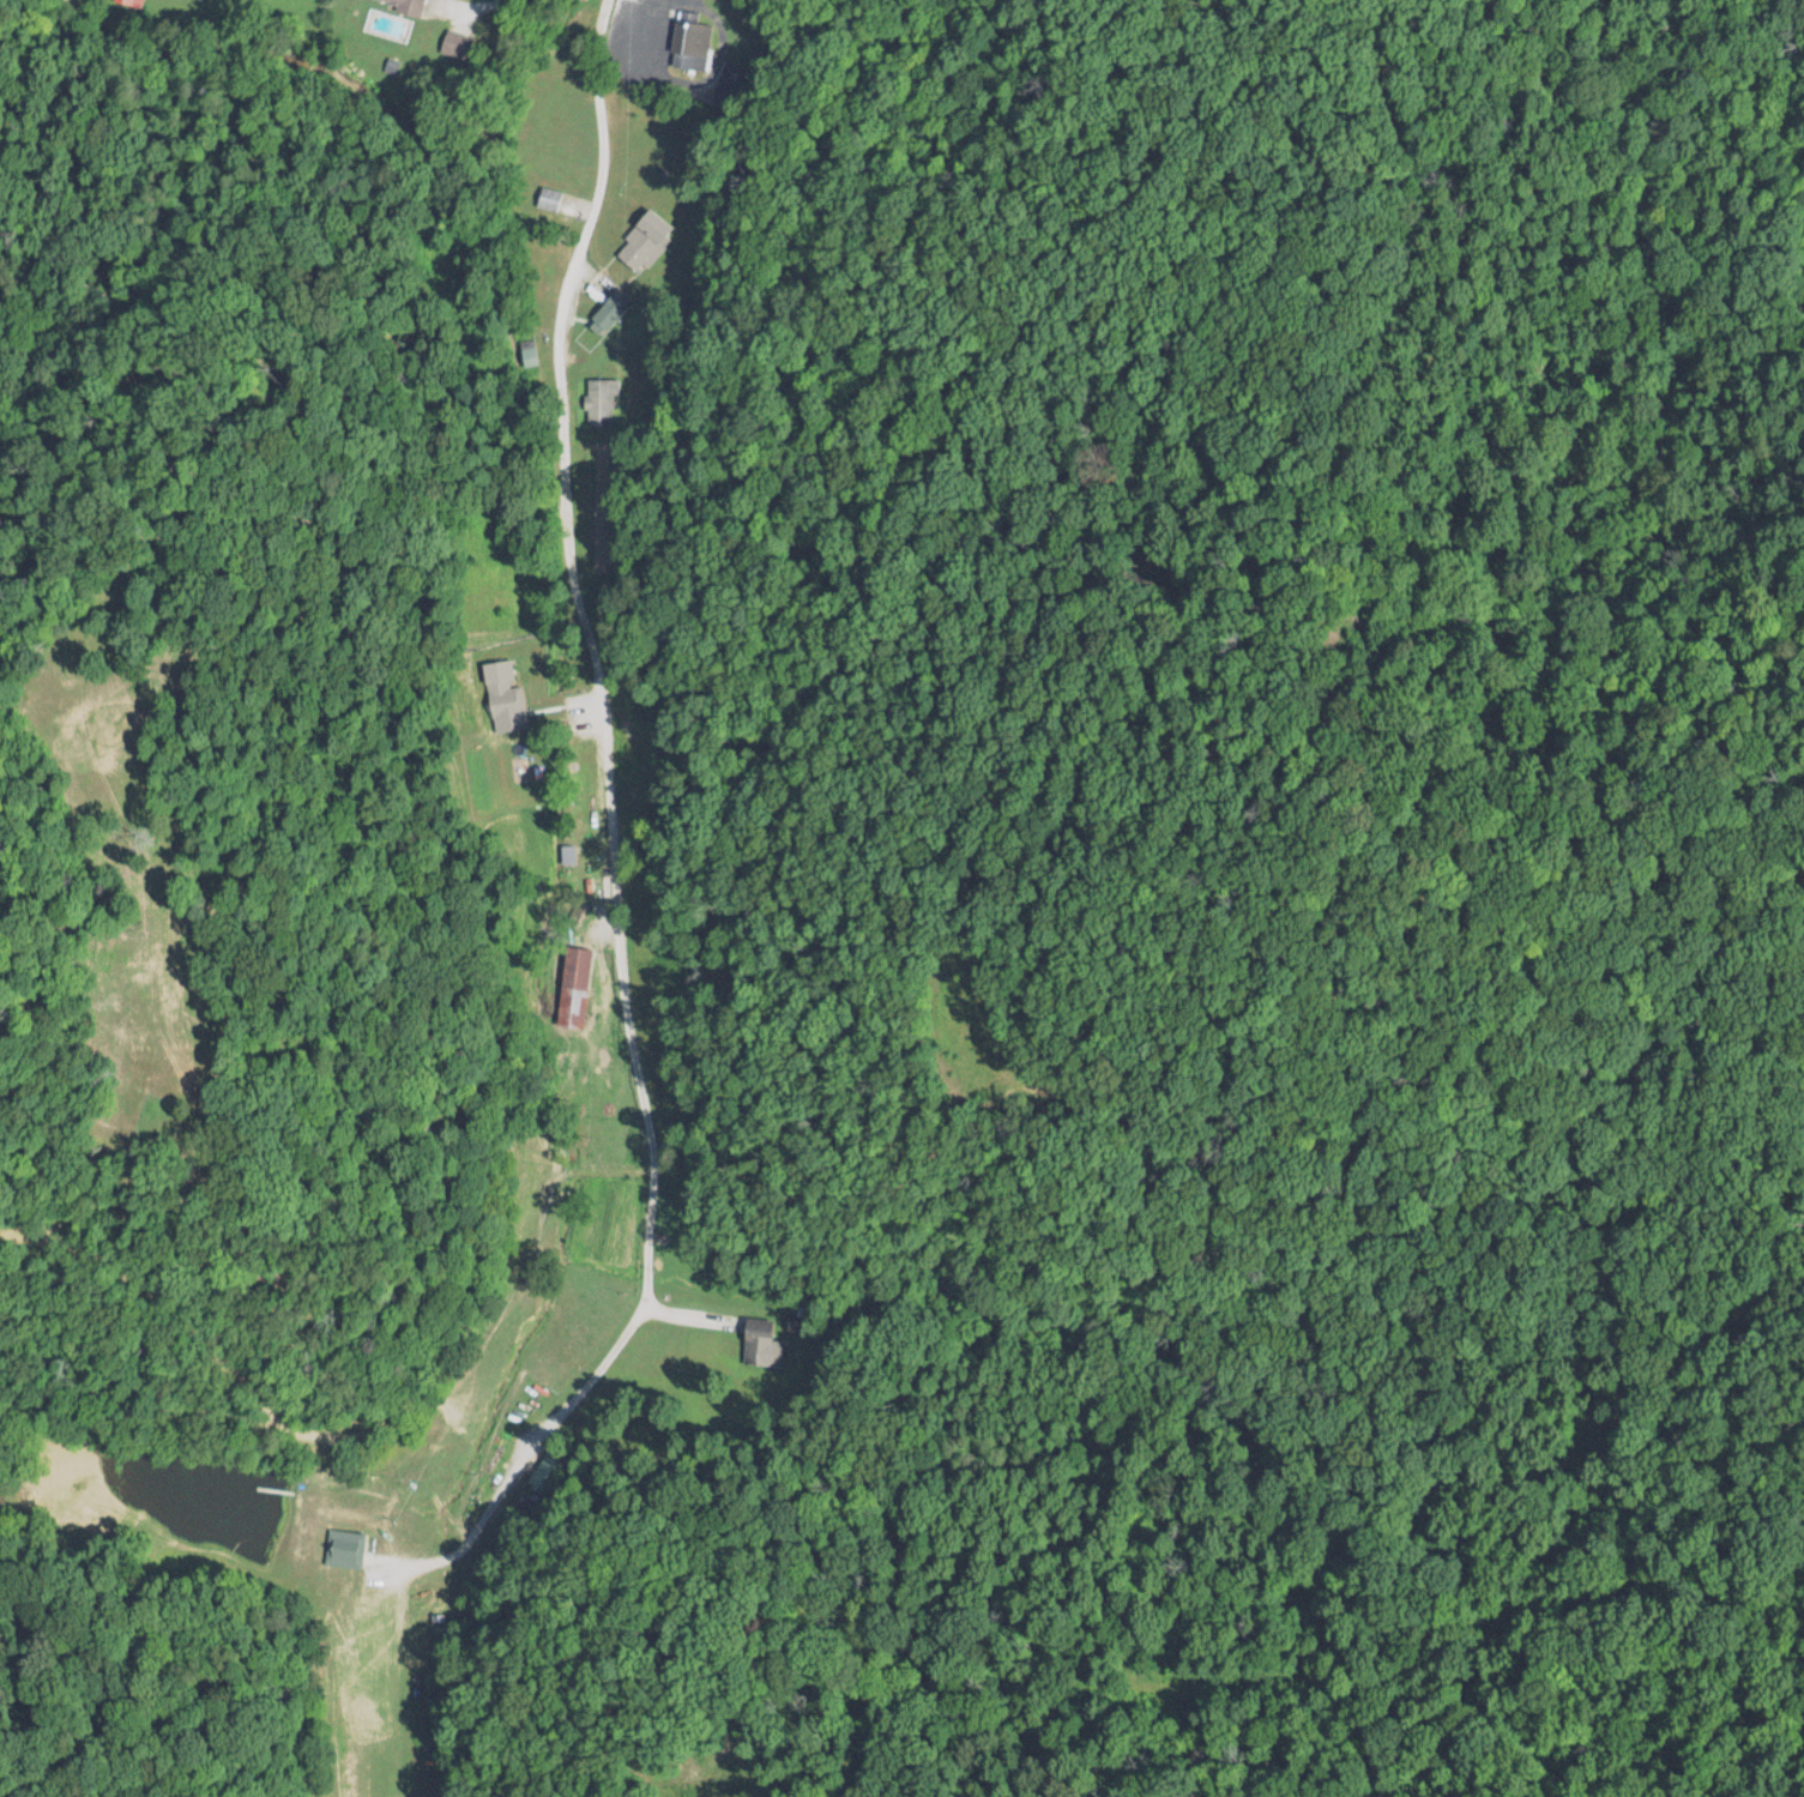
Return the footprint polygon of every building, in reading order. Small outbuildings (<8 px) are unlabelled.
[(142,10),(145,0),(115,0),(115,1),(142,10)] [(433,0),(374,0),(374,1),(428,17),(433,0)] [(708,70),(710,23),(672,22),(671,69),(708,70)] [(448,58),(472,58),(472,35),(448,35),(448,58)] [(561,213),(567,193),(547,187),(541,206),(561,213)] [(648,271),(675,229),(643,208),(611,256),(636,271),(640,265),(648,271)] [(633,303),(615,287),(588,318),(605,333),(633,303)] [(617,380),(590,380),(590,426),(617,426),(617,380)] [(497,717),(527,714),(521,660),(490,663),(497,717)] [(589,1029),(598,949),(571,946),(562,1026),(589,1029)] [(771,1320),(742,1320),(742,1366),(771,1366),(771,1320)]
